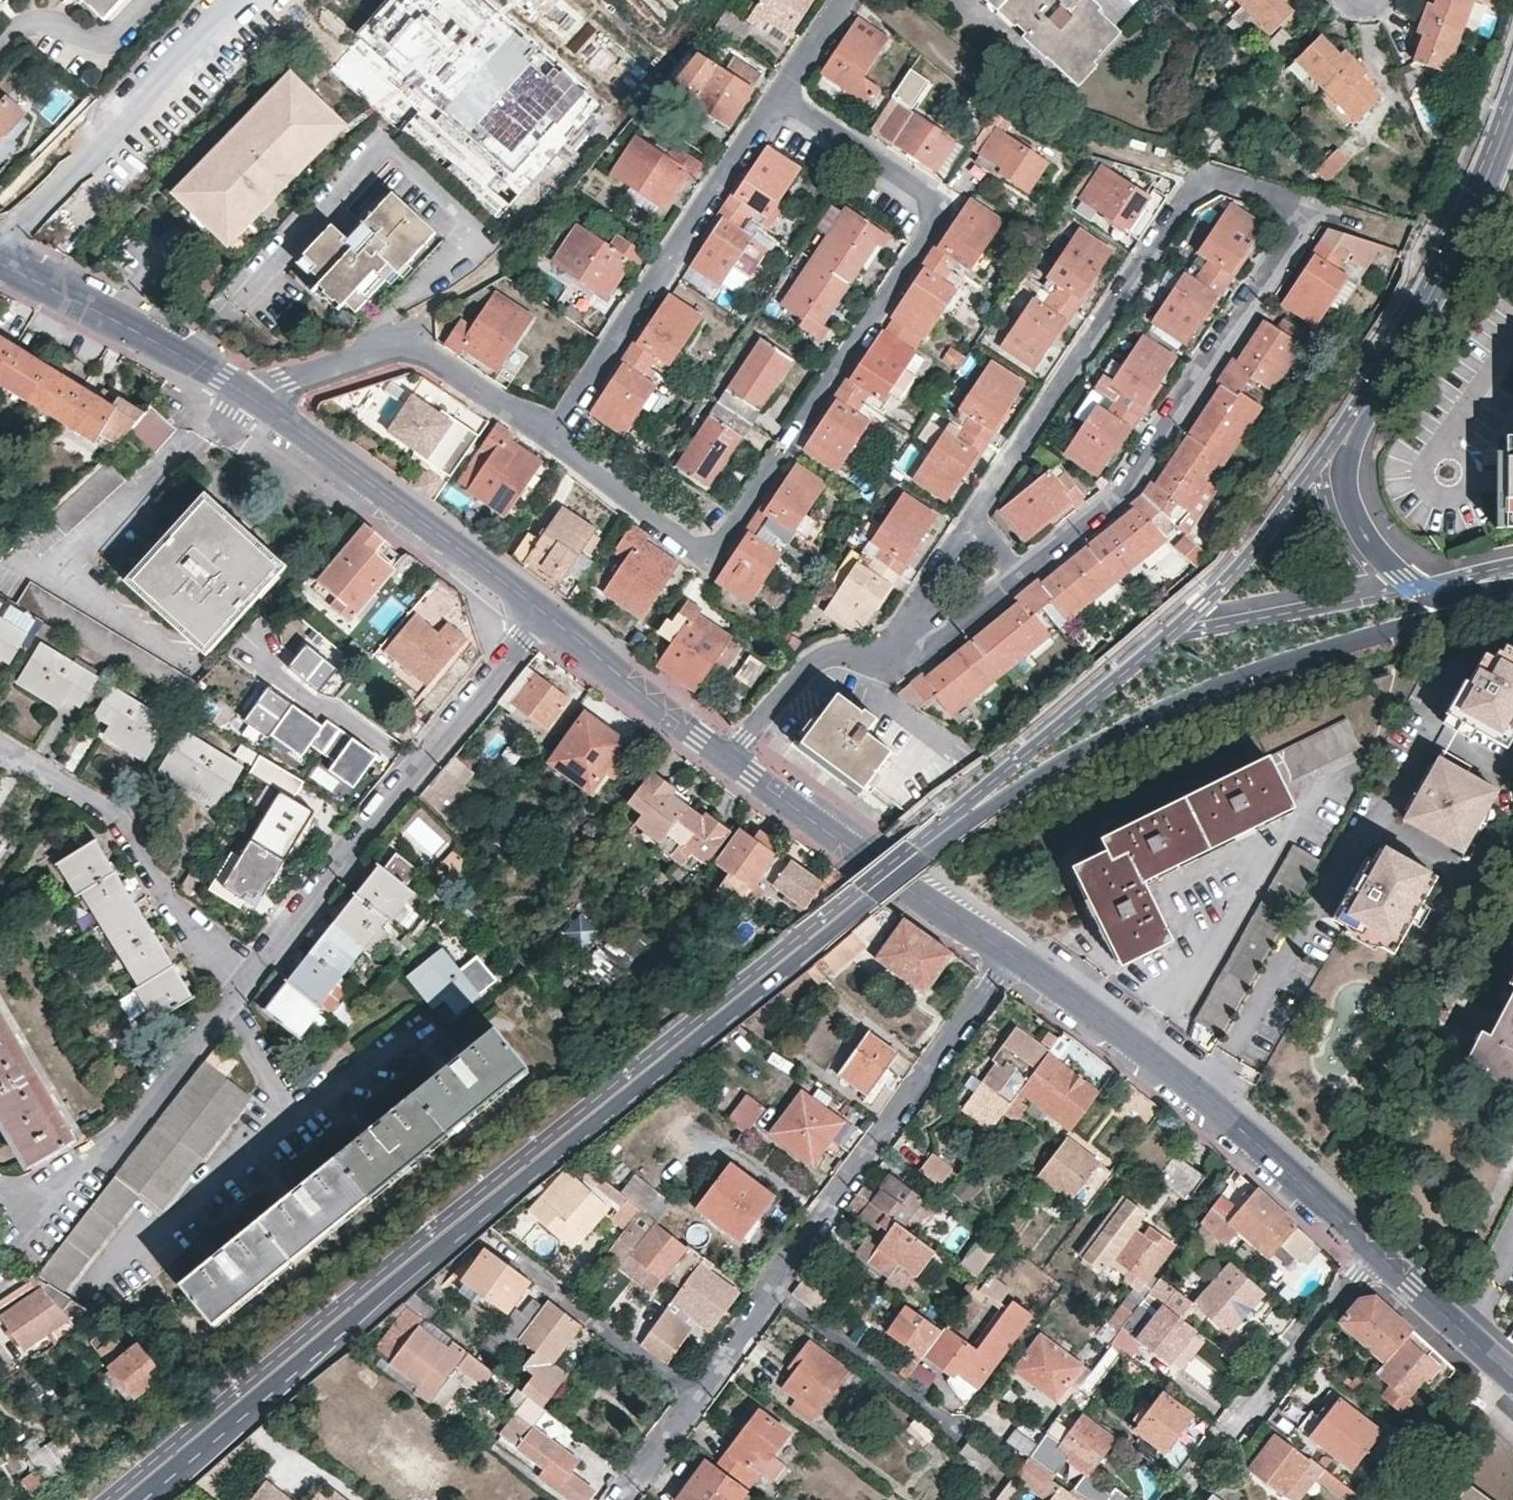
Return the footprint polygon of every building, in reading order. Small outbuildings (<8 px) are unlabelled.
[(104,20),(123,0),(82,0),(104,20)] [(513,171),(582,94),(476,0),(386,0),(354,34),(368,47),(440,108),(513,171)] [(792,33),(814,0),(762,0),(750,18),(763,27),(769,18),(792,33)] [(1119,34),(1086,3),(1089,0),(993,0),(1077,79),(1119,34)] [(1240,0),(1224,0),(1265,41),(1273,33),(1240,0)] [(1273,33),(1296,12),(1287,3),(1291,0),(1290,0),(1240,0),(1273,33)] [(1413,43),(1420,46),(1415,60),(1446,72),(1474,0),(1430,0),(1413,43)] [(715,29),(742,47),(755,28),(728,9),(715,29)] [(866,78),(892,38),(860,17),(822,73),(870,105),(882,88),(866,78)] [(769,18),(763,27),(786,42),(792,33),(769,18)] [(1283,50),(1295,38),(1286,28),(1274,40),(1283,50)] [(706,32),(658,89),(663,93),(669,91),(702,115),(700,118),(708,124),(715,116),(728,125),(763,73),(728,49),(718,64),(700,52),(711,35),(706,32)] [(1356,123),(1380,98),(1370,88),(1374,84),(1334,44),(1330,49),(1319,38),(1295,62),(1356,123)] [(870,131),(903,153),(936,175),(958,143),(910,111),(930,83),(911,70),(870,131)] [(325,141),(342,123),(297,79),(273,103),(251,126),(256,131),(237,152),(231,147),(209,169),(179,201),(194,216),(208,229),(225,245),(242,225),(249,232),(261,220),(254,213),(271,195),(278,202),(303,176),(296,170),(315,151),(321,159),(331,148),(325,141)] [(243,118),(251,126),(273,103),(266,95),(243,118)] [(15,144),(12,141),(27,125),(21,119),(25,115),(7,100),(0,107),(0,161),(15,144)] [(1006,134),(1016,119),(999,109),(972,150),(1002,171),(999,175),(1030,194),(1050,162),(1006,134)] [(1200,152),(1219,132),(1209,122),(1190,142),(1200,152)] [(331,148),(349,129),(342,123),(325,141),(331,148)] [(251,126),(231,147),(237,152),(256,131),(251,126)] [(694,178),(703,166),(677,148),(669,161),(666,159),(655,151),(637,139),(615,174),(634,186),(657,201),(666,207),(688,175),(694,178)] [(231,147),(223,140),(201,161),(209,169),(231,147)] [(958,143),(936,175),(944,179),(964,148),(958,143)] [(655,151),(666,159),(671,151),(660,144),(655,151)] [(1350,161),(1339,149),(1317,171),(1328,182),(1350,161)] [(296,170),(303,176),(321,159),(315,151),(296,170)] [(728,206),(761,228),(799,172),(769,151),(753,175),(750,173),(728,206)] [(1137,238),(1165,196),(1154,190),(1149,198),(1102,167),(1081,198),(1112,218),(1110,220),(1137,238)] [(8,177),(0,169),(0,170),(0,186),(8,177)] [(657,201),(634,186),(628,195),(651,211),(657,201)] [(398,278),(440,234),(395,193),(350,242),(335,226),(307,255),(319,267),(314,272),(324,282),(319,288),(341,309),(347,303),(357,314),(395,275),(398,278)] [(254,213),(261,220),(278,202),(271,195),(254,213)] [(963,281),(1002,224),(970,203),(969,204),(961,217),(955,225),(953,224),(929,258),(963,281)] [(766,251),(752,241),(761,228),(728,206),(702,243),(706,246),(692,266),(722,286),(741,258),(754,267),(766,251)] [(1261,228),(1231,207),(1193,264),(1227,287),(1245,260),(1241,257),(1261,228)] [(890,236),(851,211),(816,263),(849,285),(861,268),(857,266),(873,242),(882,248),(890,236)] [(208,229),(194,216),(187,222),(202,236),(208,229)] [(242,225),(225,245),(231,251),(249,232),(242,225)] [(635,267),(643,255),(619,239),(612,250),(579,228),(556,262),(607,296),(629,263),(635,267)] [(1111,250),(1081,230),(1042,288),(1077,310),(1094,284),(1090,281),(1111,250)] [(1357,286),(1383,245),(1332,230),(1303,272),(1305,274),(1285,304),(1315,323),(1328,305),(1346,278),(1357,286)] [(925,338),(963,281),(929,258),(905,294),(908,296),(901,307),(894,318),(925,338)] [(849,285),(816,263),(783,312),(803,324),(799,330),(820,342),(829,330),(819,323),(835,299),(838,301),(849,285)] [(1227,287),(1193,264),(1155,322),(1185,343),(1206,313),(1208,315),(1227,287)] [(1357,286),(1346,278),(1328,305),(1341,313),(1357,286)] [(487,285),(463,298),(486,314),(474,331),(463,324),(448,343),(461,352),(464,346),(499,370),(534,318),(487,285)] [(1077,310),(1042,288),(1003,346),(1033,367),(1054,335),(1058,338),(1077,310)] [(700,317),(671,298),(656,320),(653,319),(629,354),(651,369),(659,358),(669,365),(700,317)] [(590,314),(576,304),(567,316),(581,326),(590,314)] [(919,347),(925,338),(894,318),(888,327),(919,347)] [(1246,383),(1251,376),(1270,390),(1303,343),(1301,342),(1306,333),(1284,319),(1278,329),(1267,321),(1255,338),(1259,341),(1243,365),(1234,358),(1226,369),(1228,371),(1246,383)] [(914,355),(919,347),(888,327),(882,335),(914,355)] [(17,345),(0,334),(0,372),(17,345)] [(900,399),(925,362),(914,355),(882,335),(870,354),(867,358),(865,356),(841,391),(875,413),(889,392),(900,399)] [(1140,418),(1159,390),(1155,388),(1176,358),(1145,337),(1106,395),(1117,403),(1140,418)] [(794,363),(761,342),(718,405),(751,427),(794,363)] [(0,372),(0,383),(28,401),(50,366),(17,345),(0,372)] [(662,376),(651,369),(629,354),(604,390),(608,393),(594,414),(624,434),(662,376)] [(1024,383),(993,363),(954,421),(989,443),(1007,416),(1003,414),(1024,383)] [(50,366),(28,401),(62,422),(83,387),(50,366)] [(1223,460),(1259,407),(1239,393),(1246,383),(1228,371),(1219,383),(1227,389),(1210,413),(1206,411),(1189,436),(1222,459),(1223,460)] [(83,387),(62,422),(95,443),(102,432),(118,443),(128,432),(145,413),(121,397),(115,406),(102,398),(83,387)] [(115,406),(121,397),(108,388),(102,398),(115,406)] [(870,420),(875,413),(841,391),(816,427),(819,430),(812,441),(806,451),(836,471),(870,420)] [(465,458),(480,437),(444,411),(440,416),(414,398),(390,433),(418,452),(420,449),(436,459),(433,464),(452,477),(464,460),(465,458)] [(1122,445),(1140,418),(1117,403),(1108,413),(1098,407),(1066,453),(1097,474),(1119,443),(1122,445)] [(751,427),(718,405),(676,468),(709,490),(751,427)] [(155,457),(168,447),(182,434),(154,408),(131,432),(155,457)] [(989,443),(954,421),(916,479),(946,499),(966,469),(970,471),(989,443)] [(540,465),(506,442),(510,435),(497,426),(480,449),(467,468),(457,483),(504,515),(540,465)] [(1200,520),(1188,511),(1204,489),(1223,460),(1222,459),(1189,436),(1173,460),(1177,462),(1160,488),(1152,482),(1143,497),(1178,523),(1192,533),(1201,539),(1213,548),(1221,536),(1200,520)] [(171,445),(168,447),(155,457),(157,459),(171,445)] [(127,481),(104,458),(104,457),(45,513),(64,532),(127,481)] [(1188,511),(1200,520),(1235,467),(1223,460),(1204,489),(1188,511)] [(890,474),(903,482),(910,470),(898,462),(890,474)] [(1061,515),(1085,495),(1060,465),(1006,509),(1028,536),(1058,512),(1061,515)] [(826,488),(795,467),(783,485),(779,491),(777,489),(753,524),(774,538),(784,525),(807,540),(818,525),(806,516),(826,488)] [(876,540),(872,537),(863,550),(901,574),(918,549),(914,546),(936,514),(906,494),(876,540)] [(1177,524),(1178,523),(1143,497),(1131,506),(1138,515),(1116,532),(1112,529),(1089,547),(1115,579),(1165,538),(1163,536),(1177,524)] [(206,644),(282,565),(209,499),(136,576),(206,644)] [(528,533),(511,557),(523,566),(528,560),(561,583),(582,552),(594,535),(599,528),(578,516),(563,505),(540,541),(528,533)] [(774,538),(753,524),(735,550),(728,560),(732,562),(718,583),(748,603),(787,547),(774,538)] [(364,613),(403,565),(407,560),(374,531),(368,526),(331,572),(353,589),(346,598),(364,613)] [(641,618),(676,568),(642,544),(646,540),(634,531),(616,555),(628,564),(606,595),(641,618)] [(1213,548),(1201,539),(1192,533),(1183,545),(1201,559),(1213,548)] [(604,541),(594,535),(582,552),(593,560),(604,541)] [(1108,584),(1115,579),(1089,547),(1067,566),(1070,571),(1048,587),(1042,580),(1029,591),(1044,608),(1052,601),(1067,620),(1108,584)] [(901,574),(863,550),(855,562),(859,565),(828,611),(858,631),(879,599),(883,601),(901,574)] [(13,604),(45,623),(60,632),(116,666),(180,705),(200,682),(29,581),(13,604)] [(1035,615),(1044,608),(1029,591),(1017,601),(1023,609),(1001,627),(998,624),(974,643),(1000,674),(1049,633),(1035,615)] [(701,612),(687,603),(673,621),(668,618),(656,633),(675,644),(660,667),(690,689),(710,661),(726,638),(697,617),(701,612)] [(429,685),(468,639),(446,621),(437,633),(415,614),(385,649),(429,685)] [(25,634),(0,619),(0,653),(9,659),(25,634)] [(45,623),(38,634),(53,643),(60,632),(45,623)] [(802,641),(788,632),(786,635),(778,648),(792,656),(802,641)] [(742,649),(726,638),(710,661),(726,672),(742,649)] [(990,682),(1000,674),(974,643),(952,661),(955,665),(932,684),(924,675),(899,695),(920,709),(936,696),(950,714),(990,682)] [(1461,720),(1474,727),(1508,747),(1512,738),(1512,647),(1506,643),(1501,651),(1498,649),(1495,653),(1488,649),(1479,666),(1471,680),(1466,677),(1446,712),(1447,713),(1461,720)] [(81,703),(97,677),(42,645),(21,679),(58,703),(65,693),(81,703)] [(336,670),(306,646),(289,667),(319,691),(336,670)] [(1474,665),(1479,666),(1488,649),(1484,647),(1474,665)] [(750,655),(735,676),(751,688),(766,666),(750,655)] [(646,659),(642,664),(656,675),(660,670),(646,659)] [(570,700),(527,668),(498,702),(512,712),(509,716),(524,728),(531,718),(547,731),(570,700)] [(147,756),(168,720),(114,688),(98,714),(114,724),(109,733),(147,756)] [(322,726),(269,688),(245,721),(268,738),(271,734),(302,756),(310,744),(335,762),(329,771),(352,788),(377,754),(327,719),(322,726)] [(868,736),(879,719),(865,708),(862,711),(838,695),(804,744),(867,789),(871,784),(892,753),(868,736)] [(879,719),(868,736),(892,753),(871,784),(911,813),(960,771),(932,749),(884,713),(879,719)] [(1448,725),(1455,729),(1461,720),(1447,713),(1442,722),(1448,725)] [(612,783),(634,753),(627,747),(628,745),(588,715),(553,763),(593,792),(604,777),(612,783)] [(1359,744),(1346,718),(1103,838),(1113,859),(1105,863),(1101,854),(1075,867),(1122,961),(1171,937),(1141,878),(1292,805),(1282,783),(1359,744)] [(1474,727),(1461,720),(1455,729),(1469,737),(1474,727)] [(233,782),(242,766),(184,732),(162,770),(217,803),(230,781),(233,782)] [(303,782),(241,745),(235,755),(252,766),(248,773),(279,792),(292,800),(303,782)] [(1486,803),(1494,788),(1456,766),(1459,761),(1440,750),(1432,765),(1423,782),(1416,794),(1406,812),(1402,819),(1459,851),(1468,835),(1477,820),(1486,803)] [(1423,782),(1432,765),(1426,761),(1416,778),(1423,782)] [(653,773),(630,803),(653,822),(647,831),(663,844),(669,836),(689,810),(667,792),(671,787),(653,773)] [(1406,812),(1416,794),(1409,791),(1399,808),(1406,812)] [(292,800),(279,792),(250,839),(284,860),(313,813),(292,800)] [(1495,809),(1486,803),(1477,820),(1486,825),(1495,809)] [(711,827),(689,810),(669,836),(663,844),(661,847),(681,861),(688,852),(707,865),(731,835),(715,822),(711,827)] [(1486,825),(1477,820),(1468,835),(1477,840),(1486,825)] [(754,839),(779,858),(786,848),(762,829),(754,839)] [(755,889),(779,858),(754,839),(744,832),(718,862),(730,872),(726,879),(717,890),(740,908),(743,903),(749,896),(755,889)] [(82,892),(117,871),(97,839),(59,863),(78,895),(82,892)] [(284,860),(250,839),(240,857),(222,886),(245,899),(256,906),(284,860)] [(1360,875),(1353,888),(1334,920),(1345,926),(1361,935),(1376,943),(1391,951),(1407,923),(1413,913),(1418,904),(1433,877),(1404,861),(1405,859),(1378,844),(1369,860),(1372,861),(1363,876),(1360,875)] [(1195,1019),(1220,1033),(1317,859),(1292,845),(1195,1019)] [(453,897),(460,852),(457,849),(440,866),(435,873),(435,879),(436,881),(453,897)] [(222,886),(240,857),(232,852),(209,890),(239,908),(245,899),(222,886)] [(1360,875),(1369,860),(1364,857),(1356,873),(1360,875)] [(1372,861),(1369,860),(1360,875),(1363,876),(1372,861)] [(806,908),(824,884),(829,890),(845,877),(830,866),(819,881),(794,863),(776,887),(790,897),(787,901),(799,910),(802,905),(806,908)] [(356,895),(387,920),(391,923),(414,892),(380,865),(356,895)] [(82,892),(102,924),(136,903),(117,871),(82,892)] [(1334,920),(1353,888),(1349,885),(1330,918),(1334,920)] [(483,913),(495,904),(481,887),(469,897),(483,913)] [(755,889),(749,896),(743,903),(750,908),(761,894),(755,889)] [(334,923),(364,947),(381,927),(387,920),(356,895),(334,923)] [(121,955),(155,934),(136,903),(102,924),(121,955)] [(1427,908),(1418,904),(1413,913),(1422,918),(1427,908)] [(1422,918),(1413,913),(1407,923),(1416,927),(1422,918)] [(953,949),(905,914),(876,955),(925,988),(953,949)] [(334,923),(323,937),(311,952),(341,976),(364,947),(334,923)] [(772,935),(777,931),(773,926),(768,930),(772,935)] [(1345,926),(1341,934),(1357,943),(1361,935),(1345,926)] [(381,927),(364,947),(375,956),(391,935),(381,927)] [(121,955),(141,986),(174,965),(155,934),(121,955)] [(1371,951),(1376,943),(1361,935),(1357,943),(1371,951)] [(478,956),(461,969),(444,949),(412,974),(436,1004),(447,995),(459,1010),(480,993),(497,980),(478,956)] [(288,982),(323,1009),(325,1011),(332,1002),(335,1004),(344,992),(335,984),(341,976),(311,952),(288,982)] [(174,965),(141,986),(136,989),(156,1022),(194,996),(174,965)] [(1512,986),(1512,966),(1505,982),(1512,986)] [(300,1040),(323,1009),(288,982),(264,1012),(300,1040)] [(1490,1031),(1489,1034),(1480,1029),(1474,1041),(1482,1045),(1473,1063),(1484,1069),(1483,1073),(1512,1088),(1512,987),(1505,1002),(1490,1031)] [(78,1140),(0,1005),(0,1115),(30,1167),(53,1155),(78,1140)] [(342,1025),(349,1031),(356,1021),(350,1015),(342,1025)] [(212,1321),(527,1065),(495,1025),(180,1281),(212,1321)] [(898,1052),(868,1029),(837,1072),(867,1094),(898,1052)] [(1020,1089),(1047,1053),(1033,1042),(1015,1030),(998,1054),(980,1080),(981,1081),(995,1092),(975,1119),(990,1130),(1020,1089)] [(1465,1059),(1473,1063),(1482,1045),(1474,1041),(1465,1059)] [(1070,1127),(1097,1091),(1047,1053),(1020,1089),(1070,1127)] [(199,1068),(223,1088),(231,1078),(207,1058),(199,1068)] [(215,1099),(223,1088),(199,1068),(191,1079),(215,1099)] [(223,1088),(246,1107),(253,1097),(246,1090),(231,1078),(223,1088)] [(215,1099),(191,1079),(182,1090),(207,1110),(215,1099)] [(995,1092),(981,1081),(961,1109),(963,1111),(975,1119),(995,1092)] [(238,1117),(246,1107),(223,1088),(215,1099),(238,1117)] [(182,1090),(175,1100),(199,1120),(207,1110),(182,1090)] [(841,1121),(801,1091),(771,1133),(811,1161),(841,1121)] [(728,1119),(745,1131),(764,1109),(749,1097),(740,1109),(737,1106),(728,1119)] [(238,1117),(215,1099),(207,1110),(229,1128),(238,1117)] [(199,1120),(175,1100),(166,1111),(191,1130),(199,1120)] [(207,1110),(199,1120),(221,1137),(229,1128),(207,1110)] [(182,1142),(191,1130),(166,1111),(158,1122),(182,1142)] [(990,1130),(975,1119),(963,1111),(954,1123),(981,1141),(990,1130)] [(221,1137),(199,1120),(191,1130),(213,1148),(221,1137)] [(182,1142),(158,1122),(149,1133),(174,1152),(182,1142)] [(204,1160),(213,1148),(191,1130),(182,1142),(204,1160)] [(149,1133),(141,1144),(165,1163),(174,1152),(149,1133)] [(1046,1175),(1086,1207),(1113,1171),(1066,1136),(1025,1193),(1030,1196),(1046,1175)] [(204,1160),(182,1142),(174,1152),(196,1170),(204,1160)] [(165,1163),(141,1144),(133,1154),(157,1173),(165,1163)] [(174,1152),(165,1163),(188,1180),(196,1170),(174,1152)] [(945,1190),(957,1173),(929,1153),(917,1169),(945,1190)] [(149,1184),(157,1173),(133,1154),(124,1165),(149,1184)] [(756,1212),(771,1192),(730,1161),(695,1205),(741,1240),(760,1215),(756,1212)] [(188,1180),(165,1163),(157,1173),(180,1191),(188,1180)] [(124,1165),(116,1176),(140,1195),(149,1184),(124,1165)] [(568,1167),(554,1183),(563,1191),(578,1175),(568,1167)] [(862,1186),(858,1190),(898,1221),(902,1224),(922,1198),(923,1197),(890,1172),(878,1186),(881,1188),(875,1196),(862,1186)] [(171,1202),(180,1191),(157,1173),(149,1184),(171,1202)] [(981,1185),(968,1174),(953,1191),(965,1202),(981,1185)] [(563,1191),(554,1183),(532,1207),(572,1244),(609,1203),(578,1175),(563,1191)] [(106,1188),(131,1207),(140,1195),(116,1176),(106,1188)] [(171,1202),(149,1184),(140,1195),(163,1214),(171,1202)] [(1297,1256),(1313,1239),(1306,1232),(1294,1221),(1257,1187),(1229,1216),(1266,1251),(1278,1238),(1297,1256)] [(106,1188),(97,1200),(122,1219),(131,1207),(106,1188)] [(898,1221),(858,1190),(850,1201),(863,1211),(862,1213),(879,1226),(883,1221),(892,1228),(882,1241),(869,1258),(887,1271),(898,1257),(922,1276),(937,1256),(896,1224),(898,1221)] [(1232,1203),(1221,1193),(1200,1222),(1209,1230),(1223,1242),(1223,1243),(1235,1230),(1220,1216),(1232,1203)] [(661,1195),(648,1212),(660,1220),(673,1204),(661,1195)] [(1151,1237),(1135,1226),(1145,1212),(1123,1195),(1079,1253),(1101,1270),(1110,1258),(1116,1262),(1120,1258),(1130,1265),(1125,1273),(1126,1279),(1147,1293),(1157,1279),(1151,1274),(1174,1242),(1157,1229),(1151,1237)] [(628,1196),(611,1216),(623,1226),(639,1205),(628,1196)] [(922,1198),(902,1224),(915,1234),(934,1208),(922,1198)] [(88,1210),(114,1230),(122,1219),(97,1200),(88,1210)] [(88,1210),(81,1221),(105,1240),(114,1230),(88,1210)] [(72,1231),(97,1251),(105,1240),(81,1221),(72,1231)] [(666,1274),(682,1285),(703,1257),(656,1221),(647,1231),(635,1248),(627,1243),(617,1235),(606,1249),(636,1273),(644,1263),(664,1278),(666,1274)] [(1209,1230),(1200,1222),(1191,1233),(1202,1241),(1209,1230)] [(639,1226),(627,1243),(635,1248),(647,1231),(639,1226)] [(855,1247),(869,1258),(882,1241),(867,1230),(855,1247)] [(1223,1242),(1209,1230),(1202,1241),(1200,1243),(1214,1254),(1223,1242)] [(72,1231),(64,1241),(89,1261),(97,1251),(72,1231)] [(827,1232),(822,1239),(829,1244),(833,1237),(827,1232)] [(998,1244),(984,1232),(971,1248),(967,1244),(956,1259),(975,1274),(998,1244)] [(56,1252),(81,1272),(89,1261),(64,1241),(56,1252)] [(490,1246),(489,1245),(487,1247),(483,1243),(480,1248),(484,1251),(479,1257),(473,1253),(453,1271),(466,1282),(469,1279),(476,1285),(470,1293),(476,1299),(483,1290),(505,1308),(529,1278),(490,1246)] [(56,1252),(47,1262),(72,1283),(81,1272),(56,1252)] [(713,1261),(705,1254),(703,1257),(682,1285),(655,1322),(667,1330),(660,1339),(649,1330),(639,1343),(651,1351),(664,1361),(689,1328),(677,1318),(682,1312),(708,1332),(738,1292),(708,1269),(713,1261)] [(1228,1332),(1262,1293),(1225,1259),(1218,1266),(1222,1270),(1194,1301),(1228,1332)] [(36,1277),(63,1294),(72,1283),(47,1262),(36,1277)] [(656,1288),(664,1278),(644,1263),(636,1273),(656,1288)] [(1010,1287),(990,1272),(976,1290),(1002,1309),(1005,1305),(1000,1301),(1010,1287)] [(804,1274),(792,1293),(816,1310),(828,1293),(804,1274)] [(1194,1305),(1173,1288),(1159,1276),(1157,1279),(1147,1293),(1170,1310),(1182,1319),(1189,1311),(1200,1320),(1205,1314),(1194,1305)] [(99,1317),(63,1294),(36,1277),(33,1279),(41,1291),(2,1317),(24,1350),(68,1320),(76,1332),(99,1317)] [(421,1311),(432,1298),(423,1291),(411,1302),(421,1311)] [(1138,1305),(1134,1310),(1120,1328),(1111,1342),(1129,1355),(1140,1342),(1167,1363),(1194,1329),(1182,1319),(1170,1310),(1147,1293),(1143,1298),(1158,1310),(1153,1317),(1138,1305)] [(968,1294),(954,1312),(967,1321),(980,1303),(968,1294)] [(1413,1331),(1375,1297),(1360,1299),(1349,1312),(1341,1322),(1386,1362),(1406,1339),(1413,1331)] [(944,1325),(941,1330),(923,1354),(950,1373),(957,1378),(954,1382),(955,1383),(970,1394),(1031,1313),(1010,1298),(1005,1305),(974,1347),(944,1325)] [(1286,1330),(1294,1319),(1267,1298),(1253,1315),(1281,1337),(1286,1330)] [(580,1324),(548,1299),(541,1307),(532,1320),(518,1338),(533,1350),(523,1365),(533,1373),(521,1389),(530,1396),(544,1407),(569,1373),(553,1362),(580,1324)] [(532,1320),(541,1307),(532,1300),(522,1313),(532,1320)] [(1122,1301),(1108,1320),(1120,1328),(1134,1310),(1122,1301)] [(923,1354),(941,1330),(907,1303),(887,1330),(914,1350),(897,1372),(906,1378),(909,1374),(918,1361),(923,1354)] [(487,1385),(497,1371),(495,1368),(458,1340),(451,1350),(422,1328),(428,1319),(413,1307),(378,1353),(421,1386),(420,1388),(434,1398),(459,1364),(487,1385)] [(518,1338),(532,1320),(522,1313),(518,1310),(502,1332),(497,1328),(481,1347),(500,1362),(518,1338)] [(860,1321),(850,1336),(858,1342),(868,1326),(860,1321)] [(667,1330),(655,1322),(649,1330),(660,1339),(667,1330)] [(1191,1333),(1174,1355),(1183,1363),(1201,1340),(1191,1333)] [(168,1391),(175,1387),(139,1346),(131,1353),(116,1336),(109,1341),(103,1335),(91,1345),(137,1397),(153,1383),(160,1391),(164,1387),(168,1391)] [(1077,1387),(1089,1371),(1040,1336),(1016,1368),(1064,1405),(1069,1398),(1077,1387)] [(1406,1339),(1386,1362),(1376,1372),(1391,1385),(1382,1396),(1401,1413),(1411,1402),(1406,1397),(1424,1378),(1429,1383),(1440,1370),(1406,1339)] [(810,1418),(844,1369),(809,1343),(795,1362),(799,1365),(785,1386),(799,1397),(793,1405),(810,1418)] [(936,1375),(918,1361),(909,1374),(927,1387),(936,1375)] [(1365,1378),(1356,1371),(1349,1379),(1341,1372),(1337,1377),(1355,1391),(1356,1391),(1365,1378)] [(954,1382),(957,1378),(950,1373),(946,1378),(963,1403),(970,1394),(955,1383),(954,1382)] [(1166,1450),(1193,1414),(1157,1386),(1152,1394),(1155,1397),(1133,1426),(1166,1450)] [(1088,1395),(1077,1387),(1069,1398),(1080,1406),(1088,1395)] [(501,1434),(515,1445),(530,1425),(544,1407),(530,1396),(501,1434)] [(1350,1469),(1381,1429),(1337,1396),(1321,1418),(1307,1436),(1350,1469)] [(772,1454),(787,1431),(757,1409),(719,1462),(750,1484),(761,1469),(778,1482),(788,1466),(772,1454)] [(1307,1436),(1321,1418),(1310,1410),(1296,1428),(1307,1436)] [(1130,1498),(1136,1490),(1123,1480),(1113,1493),(1104,1486),(1102,1484),(1093,1472),(1115,1440),(1083,1415),(1056,1451),(1038,1439),(1036,1443),(1027,1454),(1054,1475),(1069,1456),(1088,1470),(1073,1490),(1086,1499),(1133,1499),(1130,1498)] [(1408,1431),(1414,1423),(1407,1417),(1400,1425),(1408,1431)] [(593,1490),(569,1472),(578,1459),(530,1425),(515,1445),(544,1466),(538,1474),(573,1499),(585,1499),(593,1490)] [(1027,1454),(1036,1443),(1016,1428),(1008,1440),(1027,1454)] [(49,1484),(80,1463),(61,1434),(41,1448),(35,1437),(23,1444),(49,1484)] [(1322,1466),(1320,1469),(1275,1435),(1250,1469),(1282,1493),(1301,1466),(1313,1475),(1346,1499),(1358,1499),(1361,1496),(1322,1466)] [(993,1456),(970,1439),(960,1451),(984,1469),(993,1456)] [(1051,1480),(1054,1475),(1027,1454),(1020,1465),(1002,1490),(1012,1497),(1015,1499),(1027,1483),(1049,1499),(1086,1499),(1073,1490),(1071,1488),(1068,1493),(1051,1480)] [(747,1489),(706,1459),(676,1499),(738,1499),(747,1489)] [(1282,1493),(1291,1499),(1295,1499),(1313,1475),(1301,1466),(1282,1493)] [(294,1497),(270,1478),(253,1499),(291,1499),(294,1497)] [(1211,1493),(1221,1499),(1240,1499),(1244,1495),(1222,1478),(1211,1493)] [(1462,1484),(1450,1499),(1485,1499),(1462,1484)] [(336,1486),(330,1495),(322,1489),(313,1499),(354,1499),(336,1486)]
